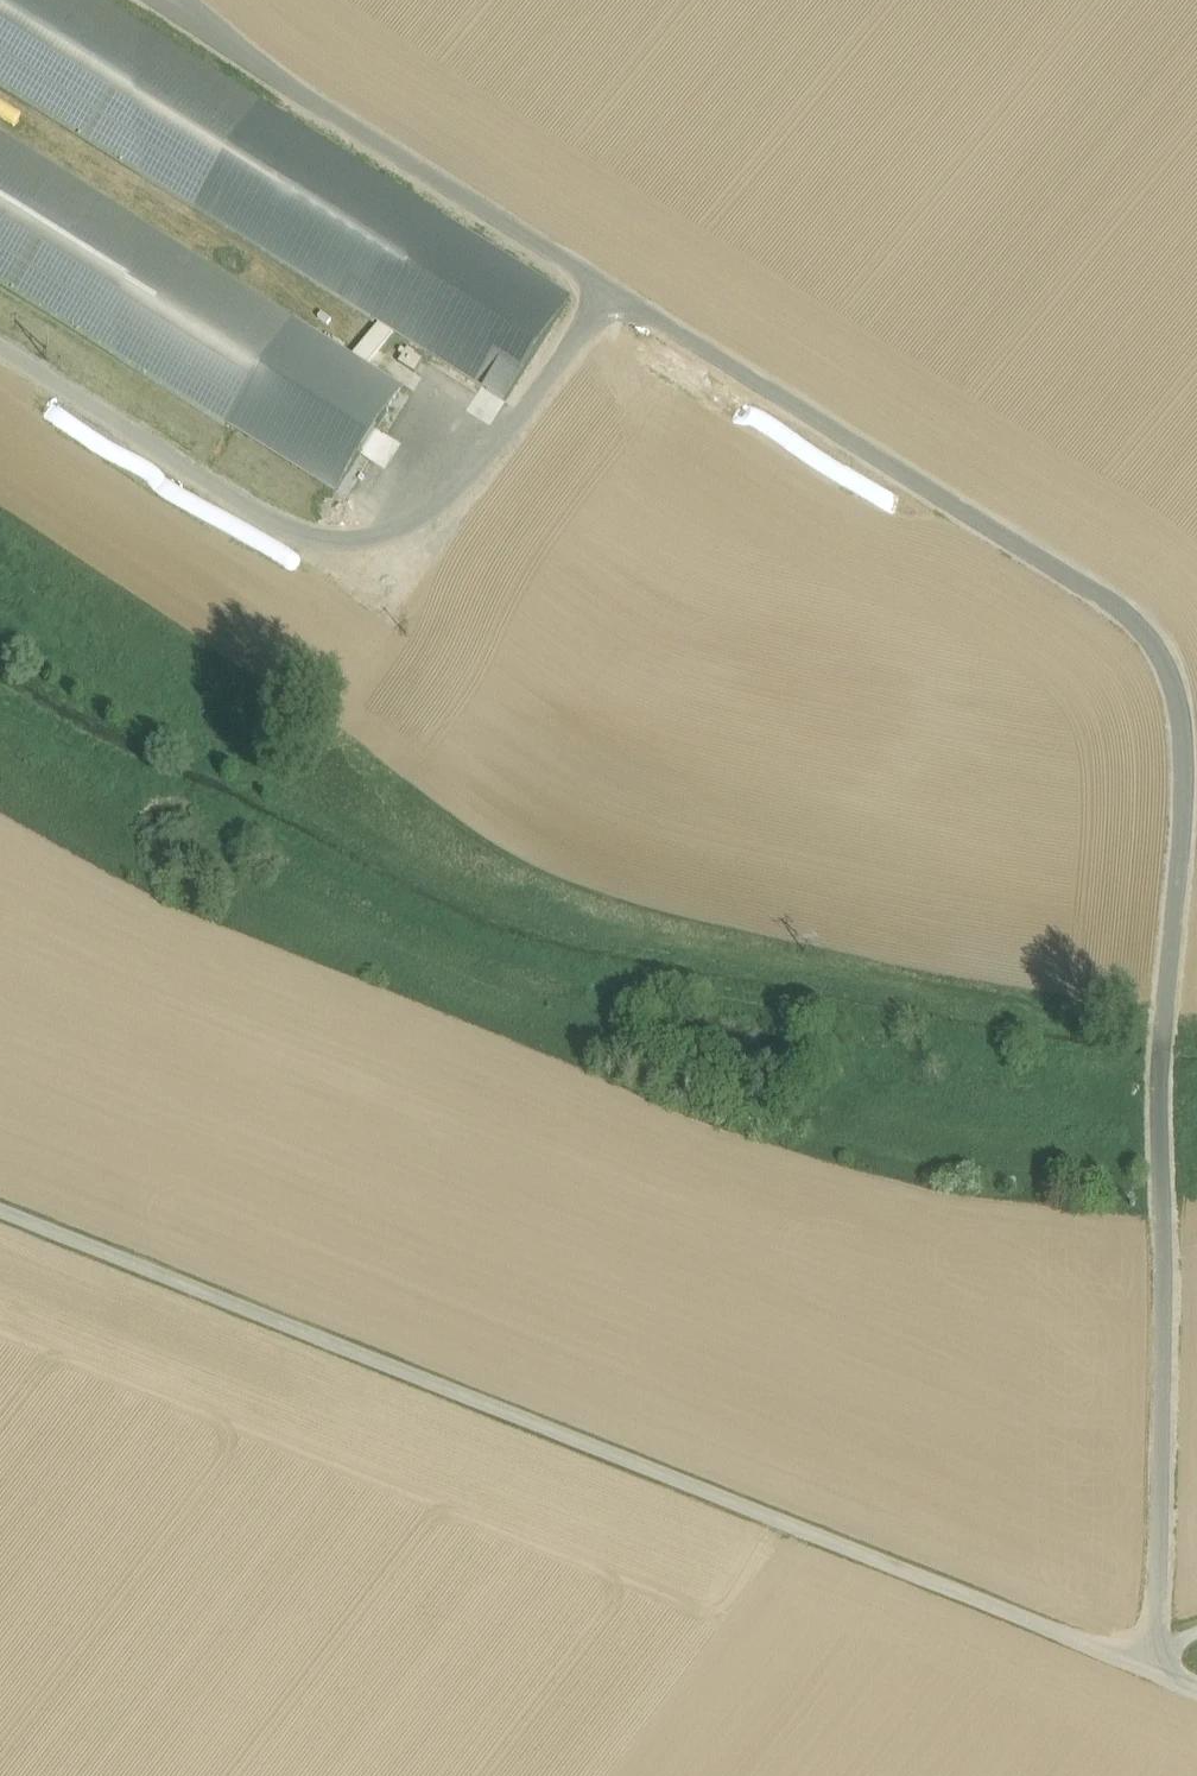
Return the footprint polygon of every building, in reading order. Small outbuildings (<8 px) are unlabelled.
[(589,286),(86,0),(0,0),(0,219),(40,242),(64,242),(68,248),(150,295),(149,319),(126,335),(134,346),(88,344),(352,494),(412,390),(372,368),(391,336),(397,336),(520,406),(589,286)] [(466,410),(490,425),(506,399),(481,384),(466,410)]
